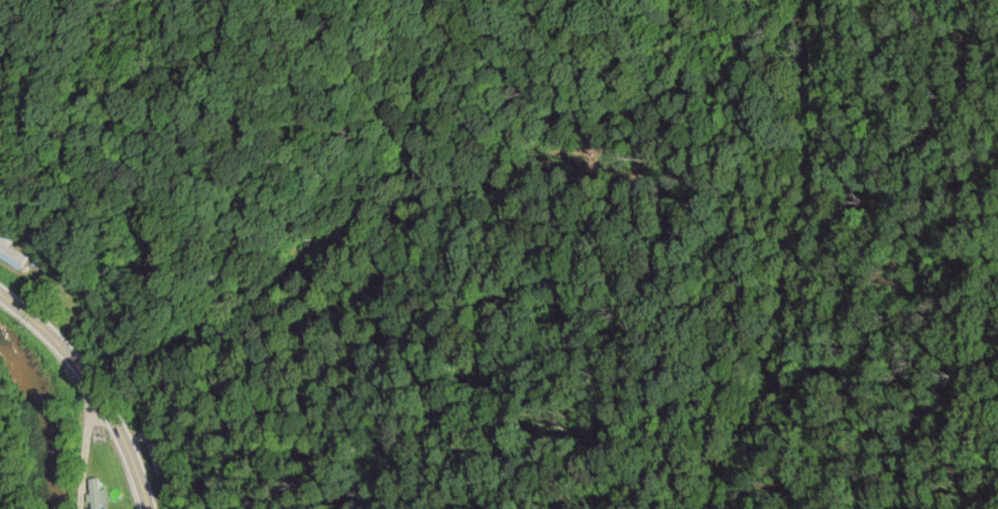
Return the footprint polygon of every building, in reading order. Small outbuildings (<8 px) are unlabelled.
[(27,256),(10,244),(12,241),(0,233),(0,257),(19,269),(27,256)] [(101,504),(106,503),(105,488),(92,489),(94,508),(101,508),(101,504)]
